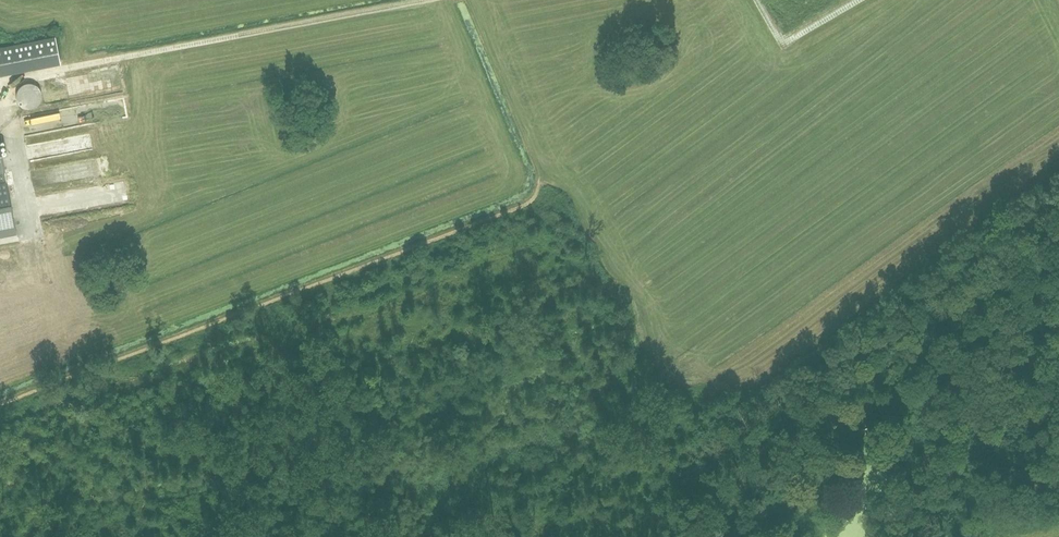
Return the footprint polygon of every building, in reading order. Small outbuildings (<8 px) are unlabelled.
[(61,70),(57,42),(0,50),(0,79),(61,70)] [(90,81),(48,89),(51,101),(92,94),(90,81)] [(17,89),(18,109),(40,108),(39,88),(17,89)] [(123,100),(77,108),(78,113),(56,116),(58,128),(126,116),(123,100)] [(78,138),(79,152),(89,151),(88,138),(78,138)] [(0,150),(0,236),(16,233),(0,150)] [(112,183),(112,191),(71,195),(72,209),(125,205),(123,183),(112,183)]
